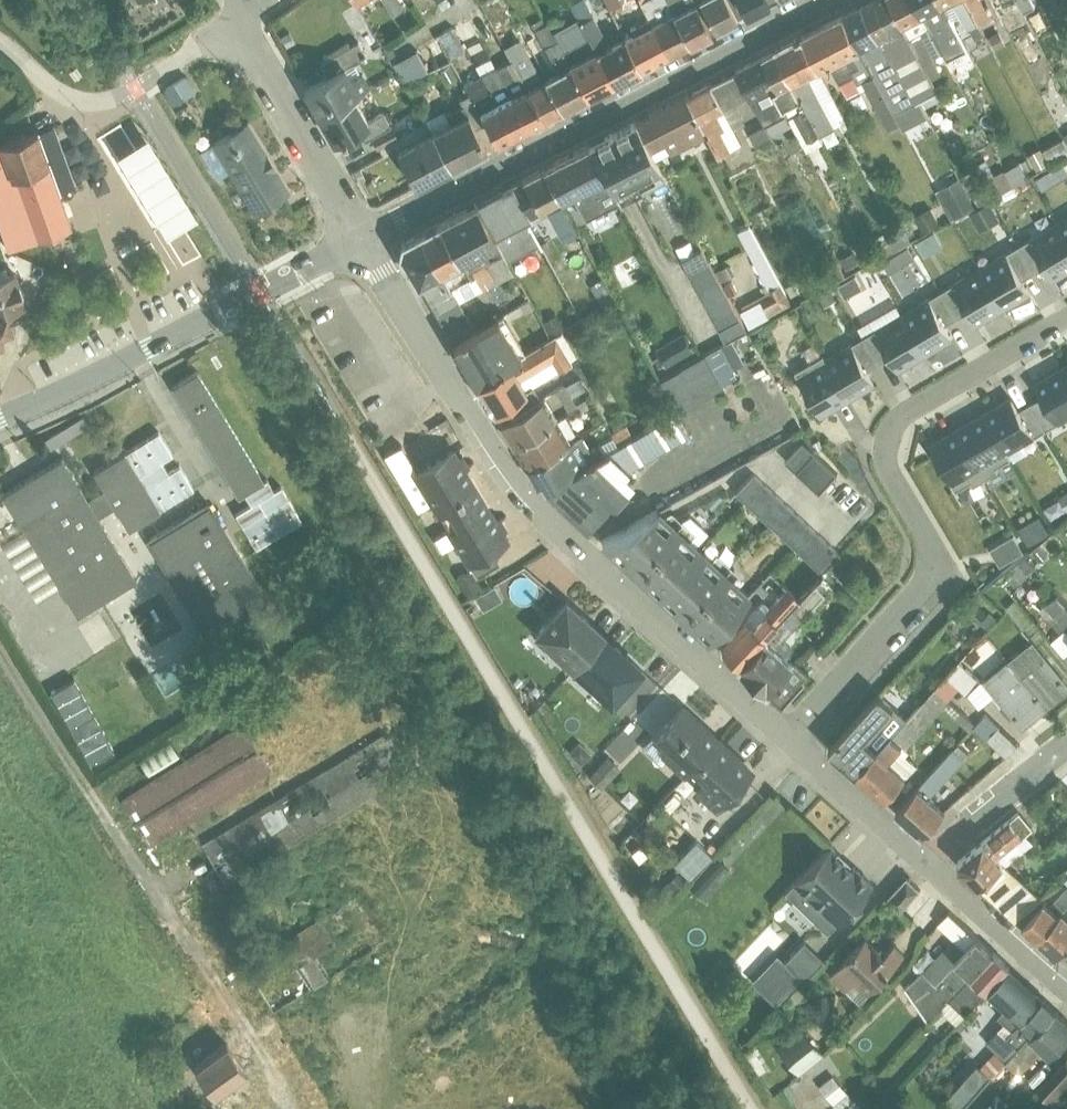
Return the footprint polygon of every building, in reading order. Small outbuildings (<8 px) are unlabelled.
[(393,14),(404,6),(399,0),(383,0),(393,14)] [(615,84),(641,70),(624,38),(609,45),(586,0),(580,0),(573,3),(580,17),(615,84)] [(641,70),(668,56),(640,0),(630,0),(621,5),(619,0),(604,0),(609,11),(618,6),(632,33),(624,38),(641,70)] [(668,56),(690,45),(667,0),(657,0),(659,3),(654,6),(651,0),(640,0),(668,56)] [(690,45),(716,32),(700,0),(667,0),(690,45)] [(716,32),(737,20),(727,0),(700,0),(716,32)] [(737,20),(742,18),(733,0),(727,0),(737,20)] [(747,16),(769,4),(767,0),(739,0),(747,16)] [(917,102),(923,99),(927,107),(944,98),(933,77),(892,0),(873,0),(863,5),(889,56),(892,54),(917,102)] [(933,77),(942,73),(934,56),(945,51),(940,41),(917,0),(892,0),(933,77)] [(945,51),(949,59),(968,49),(952,20),(942,0),(917,0),(940,41),(945,51)] [(952,20),(961,15),(967,28),(978,22),(967,0),(942,0),(952,20)] [(978,22),(990,16),(982,0),(967,0),(978,22)] [(1024,11),(1034,5),(1032,0),(1018,0),(1024,11)] [(843,15),(895,113),(917,102),(892,54),(889,56),(863,5),(843,15)] [(802,36),(820,68),(820,69),(830,64),(847,98),(861,91),(867,88),(888,128),(900,122),(895,113),(843,15),(802,36)] [(545,78),(563,110),(589,97),(570,63),(564,51),(552,31),(544,16),(532,23),(544,47),(541,49),(551,70),(556,67),(559,71),(545,78)] [(552,31),(564,51),(579,43),(585,54),(570,63),(589,97),(615,84),(580,17),(552,31)] [(436,37),(449,59),(465,50),(452,28),(436,37)] [(999,31),(988,36),(995,51),(1007,45),(999,31)] [(512,61),(545,119),(563,110),(545,78),(537,82),(526,60),(529,58),(519,40),(513,42),(509,33),(500,38),(512,61)] [(777,50),(809,112),(824,104),(808,74),(820,68),(802,36),(777,50)] [(319,116),(354,96),(370,86),(363,74),(361,75),(354,64),(367,56),(358,41),(350,46),(347,41),(327,53),(330,58),(320,64),(328,77),(305,91),(319,116)] [(389,60),(395,57),(396,56),(390,44),(382,48),(389,60)] [(775,89),(787,113),(798,134),(807,151),(824,143),(820,135),(809,112),(777,50),(765,56),(779,87),(775,89)] [(407,57),(414,80),(428,73),(417,52),(416,53),(407,57)] [(737,71),(750,96),(765,124),(787,113),(775,89),(779,87),(765,56),(737,71)] [(395,57),(389,60),(404,86),(414,80),(407,57),(403,57),(395,57)] [(496,69),(529,128),(545,119),(512,61),(496,69)] [(464,85),(486,122),(499,144),(513,136),(481,77),(474,64),(460,72),(467,84),(464,85)] [(809,112),(820,135),(839,125),(842,131),(850,127),(820,69),(820,68),(808,74),(824,104),(809,112)] [(481,77),(513,136),(529,128),(496,69),(481,77)] [(709,85),(723,110),(735,103),(738,102),(739,104),(749,99),(748,97),(750,96),(737,71),(709,85)] [(185,79),(166,91),(175,106),(195,94),(185,79)] [(426,123),(433,134),(452,167),(487,150),(475,128),(486,122),(464,85),(459,88),(464,98),(461,100),(463,106),(446,114),(444,110),(425,120),(426,123)] [(686,96),(706,136),(717,157),(741,144),(733,130),(723,110),(709,85),(686,96)] [(354,96),(319,116),(335,143),(358,130),(364,140),(371,136),(391,125),(383,112),(368,120),(354,96)] [(636,123),(649,149),(664,141),(671,154),(706,136),(686,96),(636,123)] [(723,110),(733,130),(745,124),(735,103),(723,110)] [(202,151),(201,152),(217,180),(232,171),(256,211),(288,192),(246,123),(244,125),(243,125),(240,125),(238,124),(232,127),(231,133),(215,143),(202,151)] [(433,134),(426,123),(396,139),(401,150),(433,134)] [(600,166),(620,203),(666,180),(649,149),(636,123),(612,134),(589,146),(600,166)] [(771,136),(765,124),(750,133),(756,145),(771,136)] [(391,125),(371,136),(378,149),(397,138),(391,125)] [(9,251),(58,234),(67,231),(73,229),(38,133),(37,133),(0,146),(0,226),(9,251)] [(145,134),(116,153),(165,231),(194,213),(145,134)] [(433,134),(401,150),(398,152),(416,187),(452,167),(433,134)] [(1044,149),(1051,164),(1066,155),(1066,145),(1064,139),(1044,149)] [(543,170),(561,201),(572,195),(585,218),(586,220),(620,203),(600,166),(589,146),(543,170)] [(1042,147),(1030,153),(1037,169),(1049,163),(1042,147)] [(1014,179),(1009,169),(1007,167),(995,174),(987,159),(979,164),(995,195),(1016,183),(1014,179)] [(1014,179),(1016,183),(1029,176),(1021,162),(1009,169),(1014,179)] [(512,186),(530,217),(546,207),(562,235),(575,228),(561,201),(543,170),(512,186)] [(966,185),(944,196),(953,214),(970,206),(975,203),(966,185)] [(502,251),(507,261),(539,242),(526,219),(530,217),(512,186),(476,205),(502,251)] [(784,231),(806,221),(792,192),(770,202),(784,231)] [(991,201),(970,213),(980,232),(1001,220),(991,201)] [(438,225),(462,262),(486,250),(490,258),(502,251),(476,205),(438,225)] [(931,207),(914,216),(923,232),(940,223),(931,207)] [(1066,239),(1066,216),(1057,222),(1066,239)] [(1035,273),(1046,266),(1053,277),(1066,269),(1066,239),(1057,222),(1018,245),(1023,254),(1035,273)] [(887,232),(877,237),(886,254),(911,240),(901,224),(891,230),(893,234),(889,236),(887,232)] [(440,268),(460,302),(513,272),(507,261),(502,251),(490,258),(471,268),(475,274),(471,276),(462,262),(438,225),(419,235),(440,268)] [(751,225),(739,231),(756,264),(753,266),(756,271),(759,269),(763,276),(759,277),(762,282),(765,280),(769,287),(766,289),(768,294),(771,292),(773,295),(764,299),(762,295),(744,305),(746,308),(742,310),(750,324),(791,303),(751,225)] [(594,239),(599,252),(618,245),(613,232),(594,239)] [(935,232),(918,242),(926,257),(944,246),(935,232)] [(440,268),(419,235),(417,236),(403,244),(400,254),(436,314),(460,302),(440,268)] [(721,282),(715,271),(703,248),(696,252),(689,240),(675,248),(726,342),(748,331),(721,282)] [(979,267),(1003,307),(1030,291),(1023,279),(1035,273),(1023,254),(1018,245),(979,267)] [(909,246),(896,254),(903,267),(917,260),(909,246)] [(855,252),(841,259),(846,270),(861,263),(855,252)] [(837,262),(813,274),(820,289),(845,276),(837,262)] [(715,271),(721,282),(736,274),(730,263),(715,271)] [(11,327),(7,314),(18,310),(24,298),(15,274),(9,276),(6,267),(0,269),(0,331),(11,327)] [(941,290),(957,318),(969,311),(975,323),(1003,307),(979,267),(941,290)] [(856,276),(839,285),(846,298),(863,289),(856,276)] [(603,278),(591,285),(602,306),(615,299),(603,278)] [(914,333),(925,352),(952,336),(946,325),(957,318),(941,290),(902,313),(914,333)] [(460,302),(436,314),(454,344),(477,329),(460,302)] [(869,345),(880,364),(891,357),(898,368),(925,352),(914,333),(902,313),(864,336),(869,345)] [(557,314),(544,321),(551,335),(564,327),(557,314)] [(477,329),(454,344),(477,383),(525,353),(503,315),(477,329)] [(525,353),(477,383),(501,422),(541,398),(533,385),(572,362),(570,359),(576,355),(565,336),(562,331),(552,337),(525,353)] [(659,356),(653,360),(658,369),(664,365),(665,368),(695,351),(685,333),(656,350),(659,356)] [(825,359),(848,398),(875,382),(868,370),(880,364),(869,345),(864,336),(825,359)] [(812,363),(823,356),(815,342),(803,349),(812,363)] [(705,353),(659,380),(673,404),(719,378),(705,353)] [(823,356),(812,363),(796,372),(821,414),(848,398),(825,359),(823,356)] [(1047,430),(1066,419),(1066,375),(1063,368),(1036,385),(1042,396),(1031,403),(1047,430)] [(197,372),(172,386),(239,496),(245,493),(252,504),(236,514),(257,547),(302,520),(281,486),(274,491),(268,480),(264,481),(197,372)] [(541,398),(501,422),(500,423),(514,446),(558,420),(551,409),(563,401),(570,413),(578,408),(572,397),(565,384),(541,398)] [(996,433),(1008,453),(1047,430),(1031,403),(1020,410),(1013,398),(985,414),(996,433)] [(605,454),(547,490),(587,527),(609,505),(613,508),(634,483),(625,474),(689,435),(676,412),(634,437),(618,446),(605,454)] [(958,430),(987,478),(999,471),(997,467),(1011,459),(1008,453),(996,433),(985,414),(958,430)] [(558,420),(569,439),(576,435),(565,416),(558,420)] [(83,417),(46,440),(52,449),(89,425),(83,417)] [(558,420),(514,446),(527,468),(570,441),(569,439),(558,420)] [(618,446),(634,437),(627,424),(611,433),(618,446)] [(987,478),(958,430),(931,446),(957,491),(972,482),(974,486),(987,478)] [(25,529),(60,587),(78,616),(137,579),(98,516),(114,506),(129,530),(160,511),(159,509),(194,489),(180,466),(169,473),(163,462),(173,455),(159,433),(94,471),(104,489),(87,499),(62,458),(3,494),(25,529)] [(570,441),(527,468),(532,476),(547,490),(605,454),(599,444),(590,450),(581,434),(570,441)] [(804,442),(786,461),(820,493),(838,474),(820,457),(804,442)] [(401,446),(384,456),(418,511),(433,502),(449,528),(434,538),(442,551),(457,542),(478,576),(500,563),(492,550),(507,540),(502,532),(507,529),(502,520),(507,517),(506,515),(496,522),(464,469),(475,463),(474,462),(469,465),(463,455),(458,458),(453,451),(417,472),(410,461),(401,446)] [(753,473),(736,491),(824,571),(840,554),(753,473)] [(209,501),(146,539),(205,635),(268,597),(209,501)] [(614,553),(665,515),(659,510),(602,541),(614,553)] [(665,515),(614,553),(708,640),(710,638),(733,613),(751,593),(739,583),(743,578),(716,553),(712,558),(698,544),(708,533),(690,516),(682,521),(672,511),(665,515)] [(1041,515),(1019,526),(1030,544),(1051,532),(1041,515)] [(60,587),(25,529),(2,544),(38,601),(60,587)] [(1015,536),(992,549),(1001,564),(1024,551),(1015,536)] [(1024,557),(999,579),(1004,585),(1010,580),(1014,586),(1034,568),(1024,557)] [(471,569),(458,577),(470,597),(482,588),(471,569)] [(800,599),(739,665),(737,667),(782,707),(796,692),(805,682),(802,679),(807,674),(786,655),(791,649),(791,644),(810,622),(803,616),(825,593),(814,583),(800,599)] [(494,587),(477,598),(484,609),(502,598),(494,587)] [(733,613),(710,638),(723,650),(723,654),(728,658),(732,658),(739,665),(800,599),(787,588),(769,607),(763,602),(743,623),(733,613)] [(148,592),(121,607),(140,641),(167,626),(148,592)] [(1059,593),(1041,608),(1062,633),(1051,641),(1066,660),(1066,602),(1059,593)] [(1046,708),(1066,691),(1066,686),(1036,647),(1048,637),(1017,599),(1006,607),(1031,642),(1008,660),(1046,708)] [(574,668),(604,636),(566,602),(537,634),(574,668)] [(604,636),(574,668),(612,702),(642,670),(604,636)] [(210,640),(195,649),(209,673),(224,664),(210,640)] [(947,676),(959,688),(960,687),(980,709),(994,695),(1004,706),(1001,709),(1011,720),(1015,717),(1023,726),(1046,708),(1008,660),(983,681),(960,662),(947,676)] [(935,688),(949,700),(958,690),(959,688),(947,676),(945,678),(935,688)] [(73,679),(52,691),(91,763),(113,750),(73,679)] [(892,735),(857,776),(886,801),(918,766),(906,755),(910,751),(908,748),(943,707),(969,732),(975,725),(949,700),(935,688),(892,735)] [(857,776),(892,735),(880,724),(894,709),(879,695),(829,750),(857,776)] [(691,770),(718,740),(683,707),(653,740),(665,751),(661,756),(684,778),(691,770)] [(242,726),(122,802),(150,847),(270,771),(242,726)] [(998,728),(987,739),(1006,758),(1010,754),(1017,747),(998,728)] [(387,735),(203,847),(226,885),(410,773),(387,735)] [(169,739),(138,758),(150,777),(181,759),(169,739)] [(718,740),(691,770),(705,783),(695,793),(715,812),(752,772),(718,740)] [(580,744),(571,754),(582,765),(591,754),(580,744)] [(954,749),(897,812),(924,836),(946,811),(931,798),(966,759),(954,749)] [(610,758),(591,778),(601,788),(620,767),(610,758)] [(685,829),(698,813),(678,796),(681,793),(668,783),(652,802),(685,829)] [(978,886),(1004,864),(1031,840),(1025,835),(1033,830),(1019,814),(960,861),(959,862),(960,863),(960,868),(959,868),(959,869),(960,869),(976,884),(978,886)] [(696,840),(674,864),(691,880),(713,856),(696,840)] [(831,846),(786,894),(828,933),(873,885),(853,867),(851,869),(849,867),(851,865),(838,853),(835,855),(833,853),(836,850),(831,846)] [(717,858),(690,887),(704,900),(731,871),(717,858)] [(1004,864),(978,886),(995,901),(1016,920),(1017,919),(1041,897),(1004,864)] [(678,872),(653,900),(661,907),(686,879),(678,872)] [(908,879),(890,898),(901,909),(919,890),(908,879)] [(1017,919),(1024,925),(1023,926),(1038,940),(1039,939),(1066,907),(1066,888),(1051,906),(1041,897),(1017,919)] [(1039,939),(1058,957),(1066,947),(1066,907),(1039,939)] [(949,1000),(994,953),(950,912),(938,924),(954,939),(906,989),(928,1022),(940,1009),(949,1000)] [(292,956),(320,935),(305,916),(277,937),(292,956)] [(865,939),(829,976),(859,1005),(868,995),(867,994),(904,956),(894,945),(883,957),(865,939)] [(777,956),(752,983),(777,1006),(802,979),(805,981),(825,961),(804,941),(784,962),(777,956)] [(994,953),(949,1000),(966,1015),(988,992),(1010,968),(994,953)] [(1010,968),(988,992),(1005,1007),(997,1016),(1005,1023),(986,1043),(995,1051),(1007,1062),(1056,1011),(1026,983),(1010,968)] [(949,1000),(940,1009),(957,1025),(966,1015),(949,1000)] [(989,1082),(999,1092),(1017,1073),(1020,1075),(1042,1051),(1050,1058),(1066,1040),(1066,1022),(1056,1011),(1007,1062),(993,1076),(989,1082)] [(799,1028),(776,1048),(799,1075),(804,1071),(822,1055),(799,1028)] [(819,1088),(833,1076),(853,1060),(840,1043),(807,1070),(805,1072),(819,1088)] [(226,1108),(250,1108),(245,1103),(241,1106),(227,1087),(250,1070),(239,1053),(236,1050),(233,1053),(227,1045),(196,1070),(207,1085),(226,1108)] [(982,1066),(993,1076),(1007,1062),(995,1051),(982,1066)] [(982,1066),(976,1061),(955,1084),(960,1089),(949,1101),(957,1108),(964,1108),(973,1098),(989,1082),(993,1076),(982,1066)] [(1039,1091),(1057,1108),(1066,1097),(1066,1064),(1066,1062),(1039,1091)] [(819,1088),(834,1106),(832,1107),(834,1108),(846,1108),(853,1102),(833,1076),(819,1088)] [(207,1085),(192,1095),(200,1106),(198,1108),(199,1108),(226,1108),(207,1085)] [(846,1108),(869,1108),(857,1098),(853,1102),(846,1108)]
